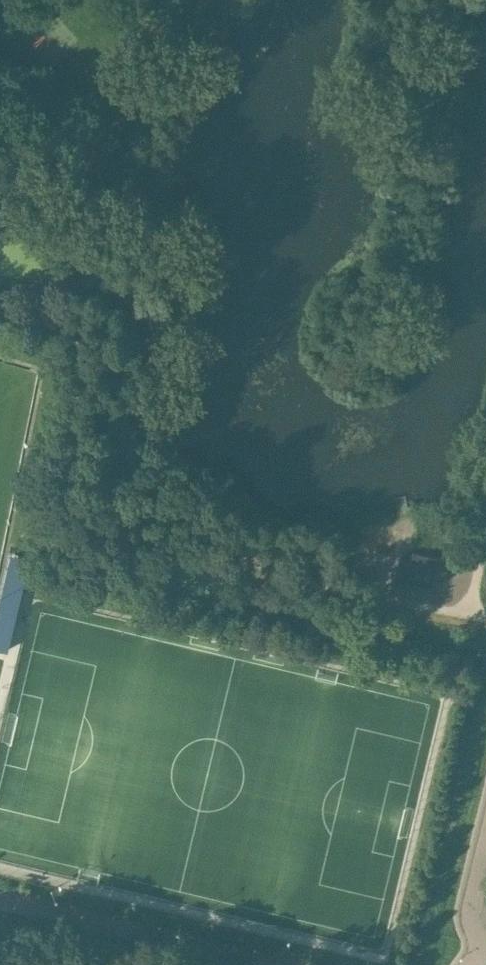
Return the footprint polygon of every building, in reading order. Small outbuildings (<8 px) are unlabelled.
[(9,551),(0,590),(0,648),(7,649),(29,556),(9,551)] [(395,579),(433,587),(436,578),(445,580),(450,560),(414,552),(412,561),(400,559),(395,579)]
